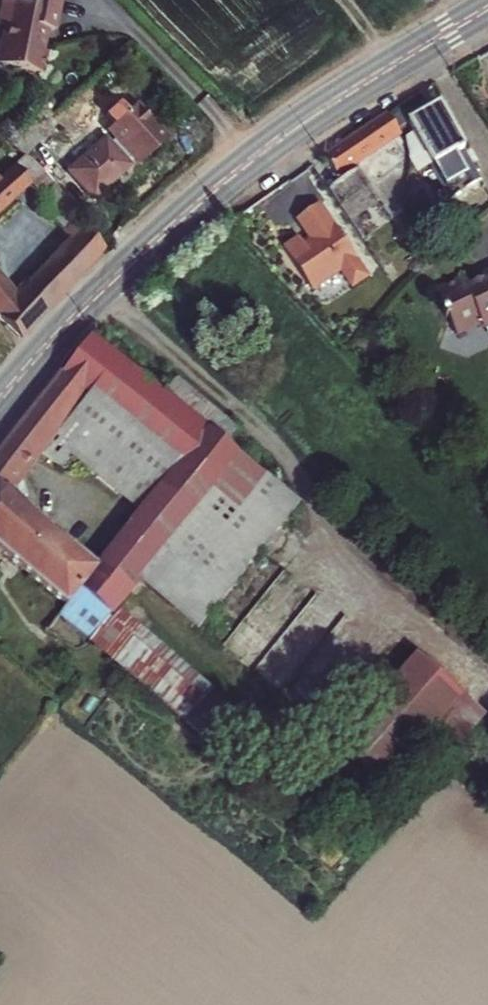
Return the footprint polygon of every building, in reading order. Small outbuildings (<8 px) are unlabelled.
[(24,4),(5,0),(2,0),(0,10),(0,28),(3,28),(0,43),(0,63),(8,64),(7,69),(39,76),(44,54),(39,53),(44,32),(53,34),(60,0),(25,0),(24,4)] [(104,141),(68,173),(93,201),(129,169),(124,163),(129,159),(137,168),(166,142),(134,106),(105,133),(114,142),(109,146),(104,141)] [(39,108),(9,138),(24,155),(25,156),(55,124),(39,108)] [(440,109),(413,125),(437,168),(434,169),(451,198),(481,181),(440,109)] [(342,182),(376,233),(396,220),(370,182),(361,167),(391,146),(403,137),(389,116),(327,159),(342,182)] [(361,167),(370,182),(401,161),(391,146),(361,167)] [(0,282),(0,322),(19,340),(101,248),(79,223),(82,218),(25,156),(24,155),(14,164),(29,182),(71,233),(12,296),(0,282)] [(21,189),(29,182),(14,164),(5,171),(21,189)] [(21,189),(5,171),(0,176),(0,208),(21,189)] [(376,233),(342,182),(330,190),(364,241),(376,233)] [(300,239),(284,249),(312,292),(342,272),(353,289),(369,279),(357,262),(359,262),(335,227),(334,228),(321,207),(298,222),(313,243),(305,247),(300,239)] [(436,292),(444,310),(442,311),(446,319),(448,317),(456,335),(481,324),(482,327),(487,324),(487,277),(485,278),(484,282),(470,289),(465,278),(436,292)] [(60,617),(92,643),(144,582),(174,606),(196,579),(163,553),(215,489),(237,507),(264,474),(229,446),(166,395),(99,340),(96,337),(0,459),(0,551),(68,607),(60,617)] [(166,395),(229,446),(245,426),(182,375),(166,395)] [(97,396),(56,446),(139,514),(180,464),(97,396)] [(163,553),(196,579),(223,601),(301,505),(264,474),(237,507),(215,489),(163,553)] [(454,762),(486,708),(399,657),(338,758),(380,783),(408,735),(454,762)]
